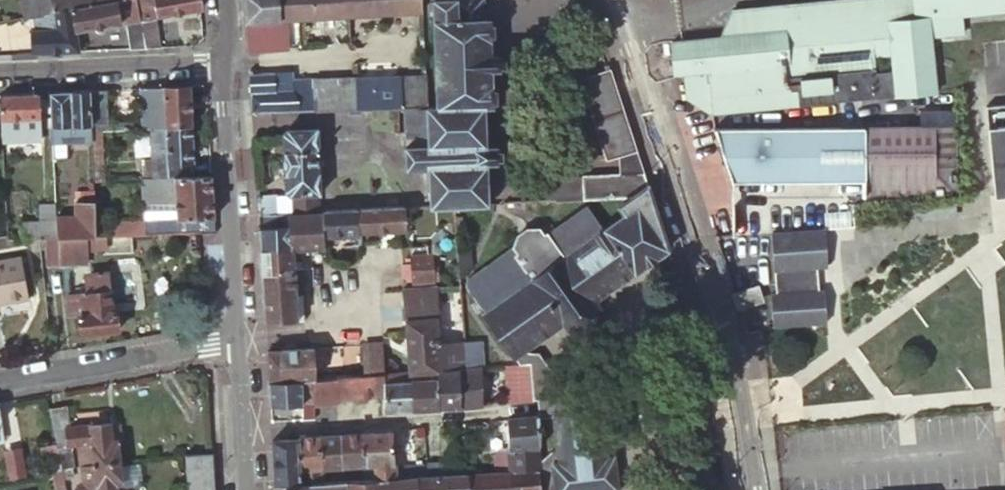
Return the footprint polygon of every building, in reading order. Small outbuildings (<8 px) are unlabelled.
[(101,0),(21,0),(24,14),(37,12),(56,8),(73,5),(101,0)] [(139,0),(101,0),(73,5),(76,27),(121,19),(122,22),(128,20),(131,47),(146,46),(139,0)] [(146,46),(160,45),(157,19),(160,14),(158,0),(139,0),(146,46)] [(160,14),(203,7),(203,0),(158,0),(160,14)] [(247,52),(269,50),(270,49),(286,47),(285,23),(285,19),(280,20),(278,0),(244,0),(244,9),(247,52)] [(285,19),(348,15),(347,0),(278,0),(280,20),(285,19)] [(421,0),(347,0),(348,15),(421,10),(421,1),(421,0)] [(488,203),(486,160),(486,145),(485,107),(492,106),(491,70),(490,56),(489,19),(483,19),(483,0),(450,0),(441,0),(434,1),(438,108),(425,108),(404,109),(405,137),(419,137),(427,136),(427,146),(420,147),(405,147),(406,168),(428,167),(430,207),(455,205),(488,203)] [(677,74),(686,73),(688,98),(711,113),(743,110),(743,112),(765,110),(765,108),(936,92),(931,36),(965,33),(964,16),(1004,12),(1004,0),(915,0),(917,18),(790,30),(788,17),(774,18),(776,45),(707,52),(675,55),(677,74)] [(788,17),(790,30),(917,18),(915,0),(901,0),(902,6),(788,17)] [(76,27),(73,5),(56,8),(37,12),(38,27),(33,27),(33,51),(81,49),(76,27)] [(776,45),(774,18),(736,22),(707,52),(776,45)] [(490,56),(491,70),(499,69),(499,56),(490,56)] [(618,156),(636,151),(625,118),(610,69),(581,78),(607,160),(618,156)] [(292,91),(292,79),(291,71),(248,74),(251,112),(293,111),(292,91)] [(425,108),(424,82),(401,82),(400,77),(356,78),(356,110),(404,109),(425,108)] [(312,90),(292,91),(293,111),(356,110),(356,78),(312,79),(312,90)] [(312,79),(292,79),(292,91),(312,90),(312,79)] [(166,123),(166,125),(191,124),(189,83),(141,86),(142,118),(103,119),(103,87),(90,88),(92,122),(92,128),(150,125),(166,123)] [(74,89),(50,90),(52,139),(81,138),(81,123),(92,122),(90,88),(74,89)] [(0,93),(0,95),(1,116),(2,139),(41,138),(40,114),(41,114),(40,91),(0,93)] [(995,194),(1004,193),(1004,103),(986,105),(995,194)] [(177,175),(187,175),(187,162),(193,161),(191,124),(166,125),(166,123),(150,125),(150,140),(160,140),(167,139),(169,161),(165,161),(165,167),(170,166),(169,175),(177,175)] [(822,197),(862,196),(958,195),(957,126),(862,127),(717,128),(718,217),(822,216),(822,197)] [(293,214),(317,213),(316,194),(320,194),(319,172),(317,172),(316,152),(318,152),(317,128),(287,129),(283,133),(285,190),(289,195),(292,194),(293,214)] [(167,139),(160,140),(161,161),(165,161),(169,161),(167,139)] [(486,145),(486,160),(496,160),(496,145),(486,145)] [(634,195),(647,186),(636,151),(618,156),(619,174),(547,178),(548,200),(556,200),(584,198),(634,195)] [(214,215),(212,173),(187,175),(177,175),(178,201),(163,201),(164,215),(179,214),(179,218),(214,215)] [(94,179),(97,235),(121,234),(120,199),(108,199),(107,178),(94,179)] [(85,236),(97,235),(94,179),(76,180),(77,199),(74,198),(75,212),(55,212),(55,216),(56,237),(59,237),(85,236)] [(596,300),(668,249),(647,186),(634,195),(619,206),(625,215),(565,257),(548,232),(544,234),(540,228),(528,228),(516,236),(513,246),(474,275),(472,285),(515,357),(534,345),(564,323),(569,330),(576,325),(576,326),(577,328),(579,329),(580,329),(582,330),(584,331),(585,331),(587,330),(588,330),(590,329),(591,329),(592,328),(593,327),(594,326),(595,324),(596,323),(596,321),(597,320),(597,318),(596,317),(596,316),(596,314),(594,312),(600,308),(596,300)] [(40,217),(55,216),(55,212),(54,192),(39,194),(40,217)] [(257,214),(272,213),(275,213),(275,195),(256,196),(257,214)] [(585,213),(584,198),(556,200),(557,215),(585,213)] [(455,215),(455,205),(430,207),(404,208),(404,218),(455,215)] [(404,218),(404,208),(404,206),(357,208),(358,231),(404,229),(404,218)] [(358,231),(357,208),(323,210),(323,234),(358,232),(358,231)] [(321,212),(317,213),(293,214),(290,214),(292,249),(324,247),(323,234),(323,210),(321,210),(321,212)] [(273,226),(272,213),(257,214),(258,227),(273,226)] [(275,213),(272,213),(273,226),(258,227),(260,251),(286,250),(287,252),(287,256),(292,256),(292,249),(290,214),(288,214),(288,213),(275,213)] [(50,237),(56,237),(55,216),(40,217),(39,217),(40,219),(23,220),(23,224),(13,224),(14,219),(6,220),(6,231),(7,239),(40,237),(50,237)] [(822,269),(822,231),(770,232),(770,294),(766,294),(766,326),(818,326),(818,293),(813,293),(812,269),(822,269)] [(85,236),(59,237),(61,262),(86,260),(85,236)] [(50,237),(40,237),(41,245),(50,245),(50,237)] [(261,272),(293,270),(293,269),(293,261),(292,256),(287,256),(287,252),(286,250),(260,251),(261,272)] [(469,250),(458,251),(459,268),(470,267),(469,250)] [(0,257),(0,301),(27,296),(20,253),(0,257)] [(411,255),(411,263),(427,262),(426,254),(411,255)] [(433,272),(432,262),(427,262),(411,263),(403,264),(404,274),(411,274),(433,272)] [(67,291),(70,314),(80,313),(81,330),(120,326),(118,309),(111,309),(109,269),(91,271),(92,283),(84,284),(84,290),(67,291)] [(295,294),(293,270),(261,272),(264,322),(296,320),(296,311),(295,294)] [(438,272),(433,272),(411,274),(412,282),(438,280),(438,272)] [(758,287),(734,295),(738,307),(762,300),(758,287)] [(405,320),(436,318),(434,288),(403,289),(405,320)] [(302,294),(295,294),(296,311),(296,320),(303,320),(303,311),(302,294)] [(410,371),(435,369),(467,367),(465,342),(438,344),(436,318),(405,320),(406,341),(408,371),(410,371)] [(467,367),(479,366),(483,366),(481,341),(465,342),(467,367)] [(380,343),(363,344),(365,374),(372,374),(381,373),(380,343)] [(531,358),(539,352),(534,345),(515,357),(519,363),(523,363),(526,362),(531,358)] [(266,351),(268,381),(311,378),(313,378),(311,348),(266,351)] [(539,419),(554,417),(577,414),(576,406),(539,352),(531,358),(533,400),(537,400),(538,416),(539,419)] [(519,363),(505,365),(507,403),(533,400),(531,358),(526,362),(523,363),(519,363)] [(467,367),(435,369),(437,408),(455,407),(468,407),(473,406),(482,405),(479,366),(467,367)] [(435,369),(410,371),(411,379),(413,409),(437,408),(435,369)] [(385,411),(413,409),(411,379),(403,379),(402,372),(383,373),(384,396),(385,411)] [(381,373),(372,374),(373,396),(384,396),(383,373),(381,373)] [(358,375),(360,397),(373,396),(372,374),(365,374),(358,375)] [(358,375),(348,376),(349,398),(360,397),(358,375)] [(335,377),(336,399),(349,398),(348,376),(335,377)] [(313,378),(311,378),(313,400),(336,399),(335,377),(313,378)] [(269,405),(313,402),(313,400),(311,378),(268,381),(269,405)] [(57,442),(62,468),(83,466),(119,461),(118,440),(113,440),(112,425),(112,422),(69,427),(64,400),(51,402),(56,427),(53,427),(57,442)] [(539,489),(618,489),(615,455),(607,456),(603,411),(577,414),(554,417),(558,462),(552,463),(552,469),(539,469),(538,469),(539,489)] [(514,471),(538,469),(539,469),(538,446),(540,445),(539,419),(538,416),(506,420),(508,449),(497,450),(497,455),(494,456),(495,472),(514,471)] [(558,462),(554,417),(539,419),(540,445),(538,446),(539,469),(552,469),(552,463),(558,462)] [(113,440),(118,440),(121,439),(120,424),(112,425),(113,440)] [(424,435),(423,428),(415,429),(416,436),(424,435)] [(362,480),(414,477),(427,476),(427,465),(394,467),(392,432),(363,434),(364,463),(361,465),(362,480)] [(363,434),(340,435),(342,466),(361,465),(364,463),(363,434)] [(320,436),(322,468),(342,466),(340,435),(320,436)] [(299,438),(302,481),(319,480),(318,468),(322,468),(320,436),(299,438)] [(271,440),(274,485),(302,483),(302,481),(299,438),(271,440)] [(50,471),(62,468),(57,442),(39,446),(43,472),(50,471)] [(213,445),(192,452),(180,454),(183,489),(217,489),(216,484),(213,445)] [(9,479),(26,475),(22,450),(5,454),(9,479)] [(121,479),(119,461),(83,466),(86,483),(77,484),(77,489),(126,489),(125,479),(121,479)] [(65,484),(62,468),(50,471),(53,487),(65,484)] [(538,469),(514,471),(516,489),(539,489),(538,469)] [(514,471),(495,472),(469,474),(470,489),(516,489),(514,471)] [(469,474),(465,474),(427,476),(414,477),(415,489),(470,489),(469,474)] [(414,477),(362,480),(345,481),(345,489),(415,489),(414,477)] [(345,481),(342,481),(323,482),(320,482),(321,489),(345,489),(345,481)] [(320,482),(302,483),(274,485),(274,489),(321,489),(320,482)]
